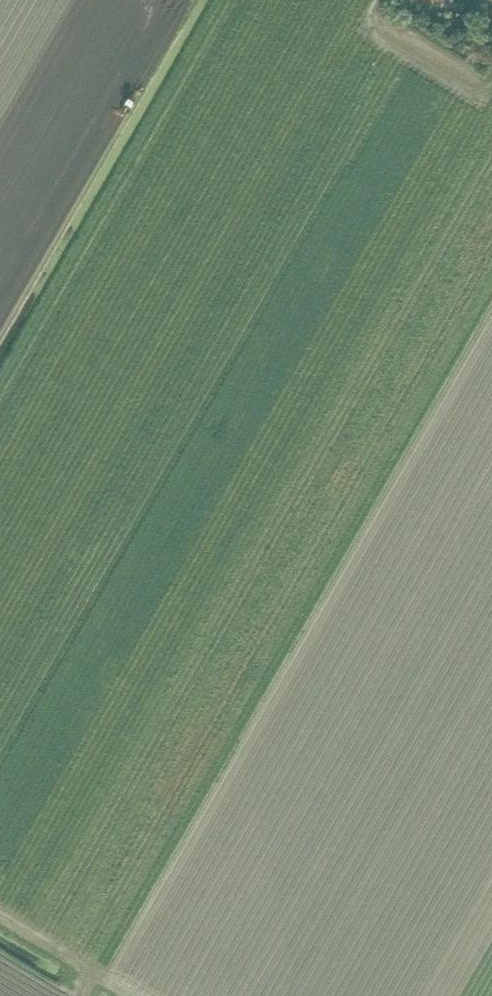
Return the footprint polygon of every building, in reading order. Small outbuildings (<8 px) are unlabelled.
[(399,6),(407,11),(413,0),(403,0),(399,6)]
